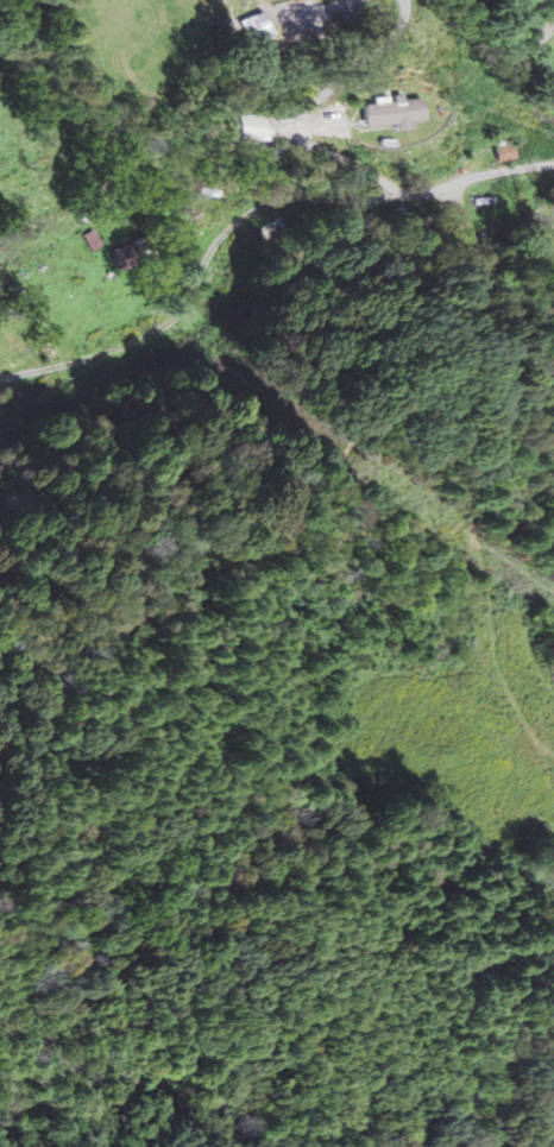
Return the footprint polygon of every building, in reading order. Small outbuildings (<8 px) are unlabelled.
[(549,0),(519,28),(536,46),(553,29),(553,6),(549,0)] [(365,104),(367,127),(396,125),(397,130),(414,129),(413,122),(426,121),(424,100),(365,104)] [(284,226),(274,211),(255,224),(265,239),(284,226)] [(113,247),(117,271),(146,266),(142,241),(113,247)]
